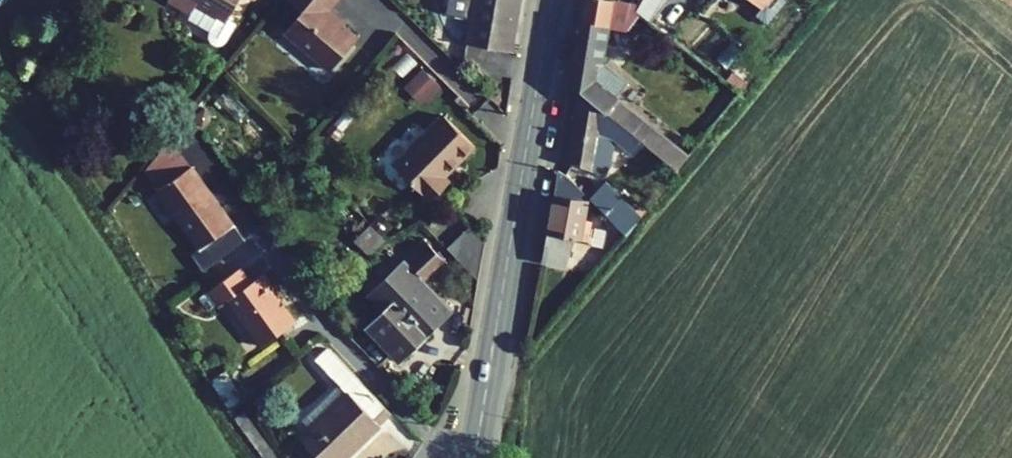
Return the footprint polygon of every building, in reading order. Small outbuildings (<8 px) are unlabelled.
[(209,32),(207,37),(210,42),(215,45),(221,45),(225,41),(236,23),(227,19),(238,0),(169,0),(191,12),(187,19),(209,32)] [(305,7),(284,32),(329,71),(357,38),(325,11),(335,0),(297,0),(305,7)] [(302,11),(305,7),(297,0),(289,0),(302,11)] [(444,14),(470,18),(466,43),(510,50),(518,0),(447,0),(444,14)] [(639,6),(611,0),(584,0),(580,20),(607,25),(607,27),(625,31),(640,14),(650,22),(667,0),(642,0),(639,6)] [(761,8),(755,15),(766,24),(786,0),(752,0),(761,8)] [(602,61),(607,27),(607,25),(580,20),(575,57),(573,56),(568,80),(580,90),(644,142),(677,170),(689,155),(616,96),(628,82),(602,61)] [(408,83),(424,100),(438,86),(422,69),(408,83)] [(740,91),(747,83),(732,71),(725,80),(740,91)] [(632,155),(644,142),(580,90),(569,159),(591,171),(604,173),(609,167),(614,140),(632,155)] [(468,106),(458,96),(454,100),(464,110),(468,106)] [(474,146),(444,116),(394,165),(427,197),(446,178),(444,176),(474,146)] [(243,241),(190,166),(156,190),(199,250),(210,265),(243,241)] [(557,170),(541,261),(566,265),(573,238),(585,240),(588,221),(583,220),(586,201),(589,198),(588,197),(565,175),(557,170)] [(589,198),(625,235),(644,211),(638,207),(633,212),(603,182),(588,197),(589,198)] [(379,215),(370,224),(381,235),(390,226),(379,215)] [(369,255),(384,240),(369,225),(354,240),(369,255)] [(407,263),(428,243),(423,239),(404,260),(407,263)] [(428,243),(407,263),(424,281),(444,261),(428,243)] [(202,270),(210,265),(199,250),(191,255),(202,270)] [(368,327),(399,360),(452,309),(424,281),(407,263),(404,260),(366,295),(383,313),(368,327)] [(277,298),(280,296),(263,273),(250,282),(240,267),(207,291),(218,306),(226,300),(260,346),(294,321),(277,298)] [(390,414),(328,349),(316,360),(339,385),(307,416),(315,424),(300,439),(319,457),(344,457),(390,414)] [(210,380),(229,410),(242,400),(224,371),(210,380)] [(264,457),(276,457),(242,412),(234,418),(264,457)]
